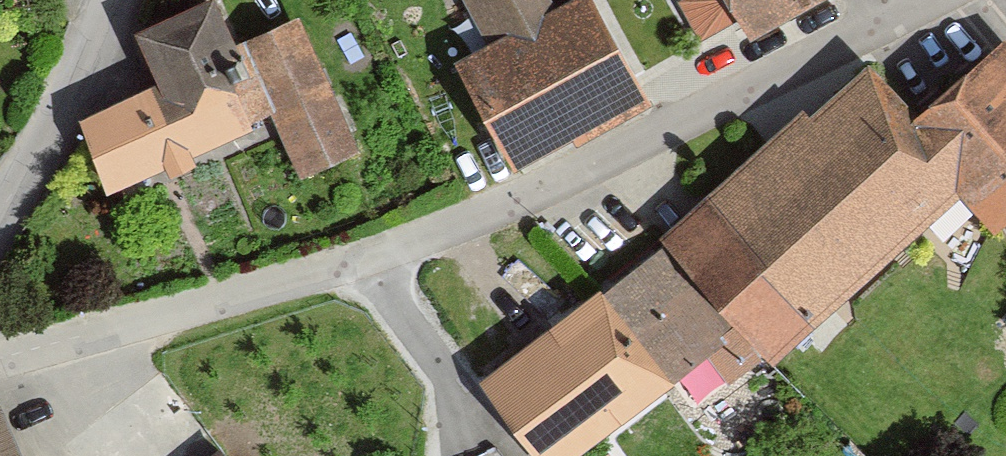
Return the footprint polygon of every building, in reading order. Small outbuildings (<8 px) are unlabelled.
[(229,0),(146,37),(169,87),(89,122),(123,195),(281,124),(306,179),(367,151),(306,18),(249,44),(229,0)] [(497,49),(468,65),(527,173),(585,142),(589,150),(664,109),(605,0),(586,0),(585,1),(584,0),(470,0),(497,49)] [(703,29),(738,9),(733,0),(686,0),(703,29)] [(761,45),(842,0),(736,0),(761,45)] [(985,198),(1005,224),(1005,52),(922,120),(985,198)] [(821,117),(673,236),(772,358),(778,365),(985,198),(922,120),(882,72),(823,119),(821,117)] [(673,236),(489,385),(547,455),(592,455),(712,359),(736,388),(772,358),(673,236)]
